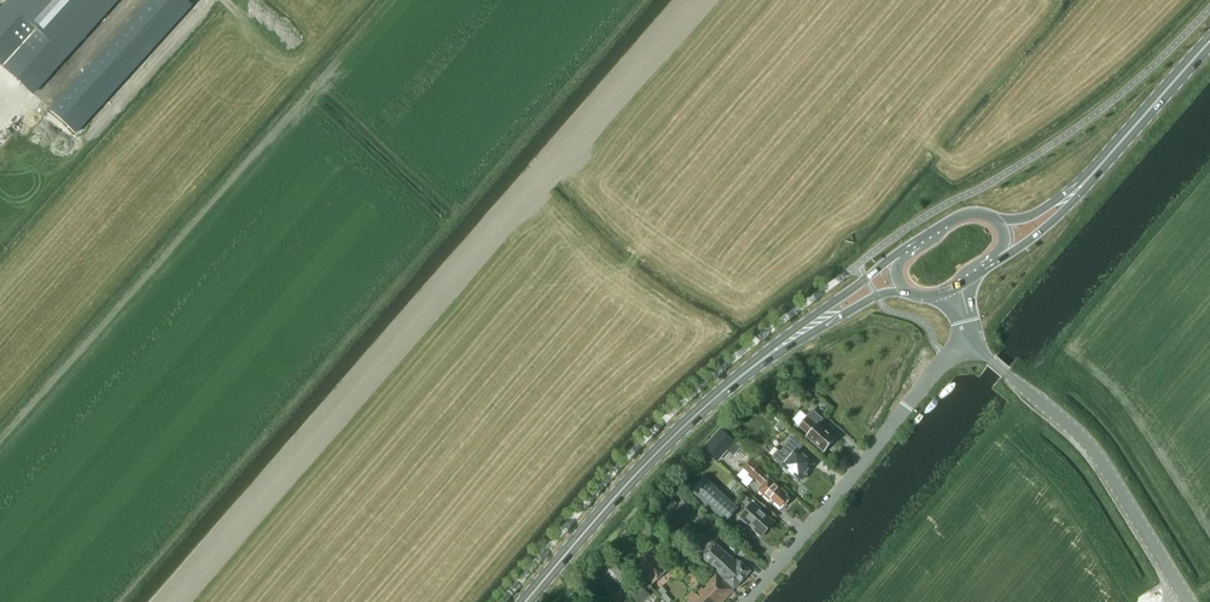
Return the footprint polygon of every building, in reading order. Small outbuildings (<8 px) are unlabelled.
[(6,86),(3,90),(13,99),(21,90),(29,98),(119,0),(15,0),(0,16),(0,81),(6,86)] [(769,399),(770,400),(778,391),(772,386),(765,395),(769,399)] [(765,395),(760,400),(765,404),(769,399),(765,395)] [(824,452),(835,439),(818,425),(823,419),(813,411),(797,428),(824,452)] [(776,427),(782,432),(787,427),(781,422),(776,427)] [(721,428),(703,448),(719,462),(736,442),(721,428)] [(794,436),(780,452),(778,451),(772,458),(785,469),(784,470),(787,472),(789,472),(799,481),(801,479),(803,480),(806,476),(806,474),(813,464),(797,451),(803,444),(794,436)] [(787,495),(758,468),(760,465),(752,458),(743,468),(760,483),(761,482),(763,483),(758,490),(770,502),(772,500),(782,508),(789,500),(786,497),(787,495)] [(739,509),(704,477),(691,491),(726,523),(739,509)] [(671,514),(679,502),(674,498),(666,511),(671,514)] [(776,521),(755,502),(741,517),(762,537),(776,521)] [(684,538),(692,546),(701,536),(693,528),(684,538)] [(734,588),(742,580),(750,571),(736,559),(734,561),(713,542),(700,556),(722,576),(721,577),(727,583),(727,582),(734,588)] [(662,565),(650,553),(638,565),(655,582),(670,567),(666,562),(662,565)] [(603,581),(596,574),(590,582),(597,588),(603,581)] [(733,590),(715,574),(696,594),(693,592),(686,599),(689,601),(722,601),(733,590)] [(639,601),(645,601),(652,595),(647,589),(637,600),(639,601)] [(645,601),(654,601),(660,596),(656,591),(652,595),(645,601)]
